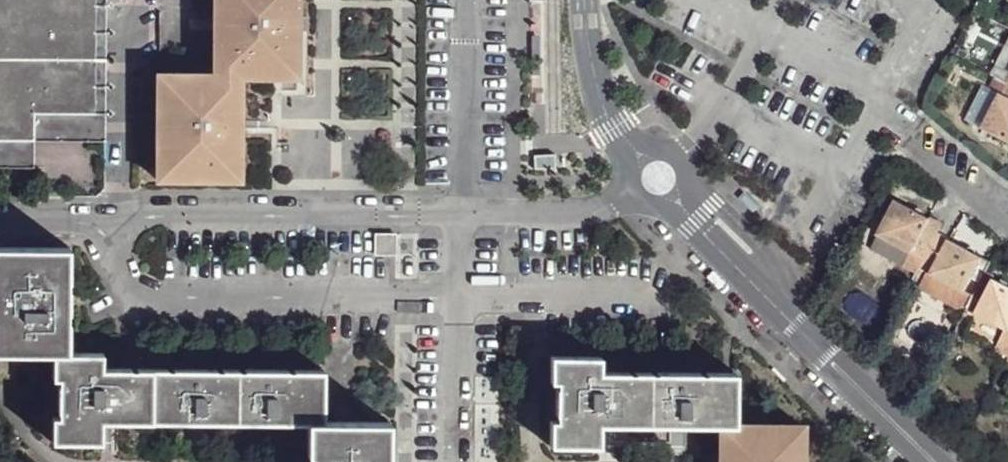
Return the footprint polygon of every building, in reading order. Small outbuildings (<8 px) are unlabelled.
[(40,141),(39,116),(89,116),(89,0),(0,0),(0,141),(40,141)] [(109,168),(112,0),(89,0),(89,116),(39,116),(40,141),(0,141),(0,168),(109,168)] [(219,73),(164,75),(166,174),(256,175),(253,73),(306,72),(303,0),(217,0),(219,73)] [(999,87),(1007,91),(1007,68),(999,87)] [(995,83),(980,119),(1007,132),(1007,91),(999,87),(995,83)] [(927,208),(892,191),(876,226),(910,241),(927,208)] [(940,214),(927,208),(910,241),(921,250),(936,222),(940,214)] [(946,228),(936,222),(921,250),(918,260),(931,265),(946,228)] [(978,244),(946,228),(931,265),(961,281),(978,244)] [(0,244),(0,348),(60,351),(58,375),(66,376),(64,413),(58,414),(58,440),(107,440),(107,420),(314,420),(314,461),(393,461),(392,420),(327,420),(325,366),(109,363),(108,352),(75,351),(73,245),(0,244)] [(988,249),(978,244),(961,281),(957,295),(965,300),(982,262),(988,249)] [(992,269),(982,262),(965,300),(976,308),(992,269)] [(992,269),(976,308),(1007,323),(1007,277),(992,269)] [(558,356),(558,383),(566,383),(566,420),(557,421),(557,447),(608,449),(606,424),(724,430),(725,461),(810,461),(809,430),(743,429),(741,375),(607,371),(607,356),(558,356)]
